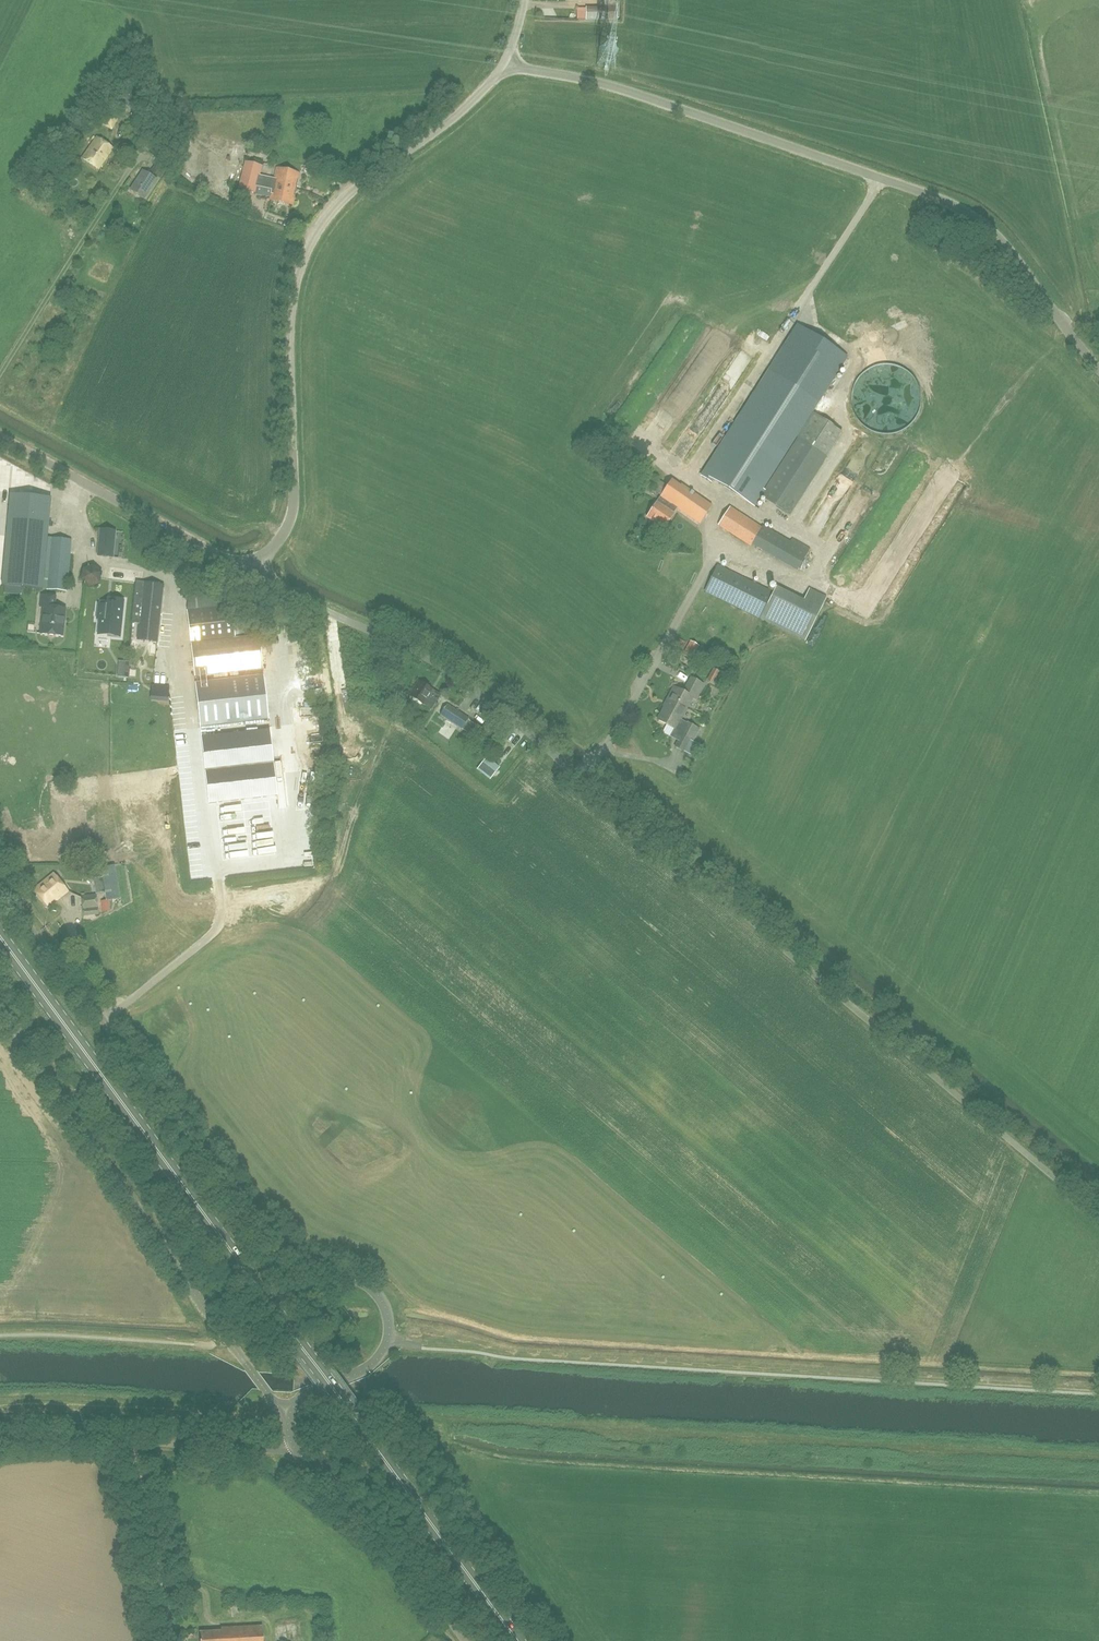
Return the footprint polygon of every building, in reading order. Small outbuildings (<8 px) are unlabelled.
[(617,9),(586,8),(586,19),(617,20),(617,9)] [(586,21),(586,9),(575,9),(575,21),(586,21)] [(112,131),(120,118),(108,112),(100,124),(112,131)] [(256,124),(252,128),(258,134),(262,129),(256,124)] [(150,136),(151,135),(139,127),(131,138),(143,146),(150,136)] [(162,143),(151,135),(150,136),(143,146),(155,154),(162,143)] [(99,170),(113,149),(96,138),(82,159),(99,170)] [(159,161),(150,172),(160,179),(168,167),(159,161)] [(246,162),(242,175),(259,180),(262,167),(246,162)] [(273,185),(296,189),(300,173),(277,169),(273,185)] [(144,199),(157,180),(143,171),(131,190),(144,199)] [(259,180),(242,175),(239,189),(256,193),(259,180)] [(296,189),(273,185),(270,201),(293,205),(296,189)] [(704,474),(702,477),(712,483),(714,480),(750,504),(755,506),(761,497),(784,512),(790,515),(843,432),(811,412),(827,386),(846,357),(799,326),(797,329),(770,371),(757,392),(704,474)] [(883,433),(891,433),(899,431),(906,427),(912,422),(917,415),(920,408),(922,400),(921,392),(919,383),(914,376),(907,369),(899,365),(891,363),(882,363),(873,365),(865,369),(858,376),(854,383),(851,391),(851,400),(852,408),(856,416),(861,422),(867,428),(875,431),(883,433)] [(647,397),(651,401),(665,389),(661,385),(647,397)] [(870,470),(863,482),(874,488),(881,476),(870,470)] [(700,525),(713,506),(682,485),(681,486),(672,480),(646,517),(664,529),(675,514),(672,512),(674,510),(670,507),(672,505),(700,525)] [(10,495),(2,585),(43,589),(51,498),(10,495)] [(762,527),(730,507),(718,526),(750,547),(751,546),(762,527)] [(818,535),(823,522),(812,518),(807,531),(818,535)] [(762,527),(751,546),(764,554),(765,553),(798,570),(810,547),(792,538),(791,541),(763,525),(762,527)] [(115,531),(99,529),(97,555),(113,556),(115,531)] [(67,591),(71,540),(51,538),(47,590),(67,591)] [(95,563),(84,566),(81,580),(90,587),(99,583),(103,571),(95,563)] [(704,591),(805,642),(827,597),(810,588),(803,602),(775,589),(774,592),(718,565),(704,591)] [(754,582),(764,581),(764,567),(753,567),(754,582)] [(158,642),(164,585),(138,582),(134,621),(139,622),(137,640),(158,642)] [(236,639),(232,606),(216,608),(215,591),(190,588),(187,611),(191,644),(236,639)] [(90,604),(95,592),(88,590),(83,601),(90,604)] [(44,607),(41,634),(63,636),(66,609),(50,607),(50,604),(55,604),(56,596),(42,595),(41,607),(44,607)] [(99,605),(98,619),(100,619),(99,629),(108,630),(108,635),(119,637),(123,600),(111,599),(111,604),(102,603),(102,605),(99,605)] [(194,676),(263,669),(260,639),(190,646),(194,676)] [(686,643),(679,639),(675,645),(683,649),(686,643)] [(717,686),(723,673),(713,668),(707,681),(717,686)] [(269,719),(264,676),(196,684),(200,727),(269,719)] [(668,700),(657,720),(675,729),(674,731),(675,736),(679,738),(675,747),(683,752),(690,739),(693,740),(699,730),(688,723),(687,724),(680,721),(693,698),(696,700),(704,685),(691,678),(683,692),(673,687),(666,700),(668,700)] [(431,710),(440,695),(418,681),(409,696),(431,710)] [(151,685),(151,695),(168,696),(169,687),(151,685)] [(460,698),(458,707),(464,709),(467,700),(460,698)] [(440,715),(462,730),(473,737),(478,728),(468,721),(469,719),(447,704),(440,715)] [(277,796),(270,730),(202,738),(209,804),(277,796)] [(287,835),(299,835),(298,823),(287,823),(287,835)] [(114,865),(101,867),(106,899),(120,897),(114,865)] [(48,907),(67,891),(53,874),(34,890),(48,907)] [(83,917),(98,915),(97,895),(82,895),(83,917)] [(107,900),(101,901),(102,911),(109,910),(109,911),(108,900),(107,900)] [(263,1625),(221,1627),(221,1630),(199,1632),(200,1640),(264,1640),(263,1625)]
